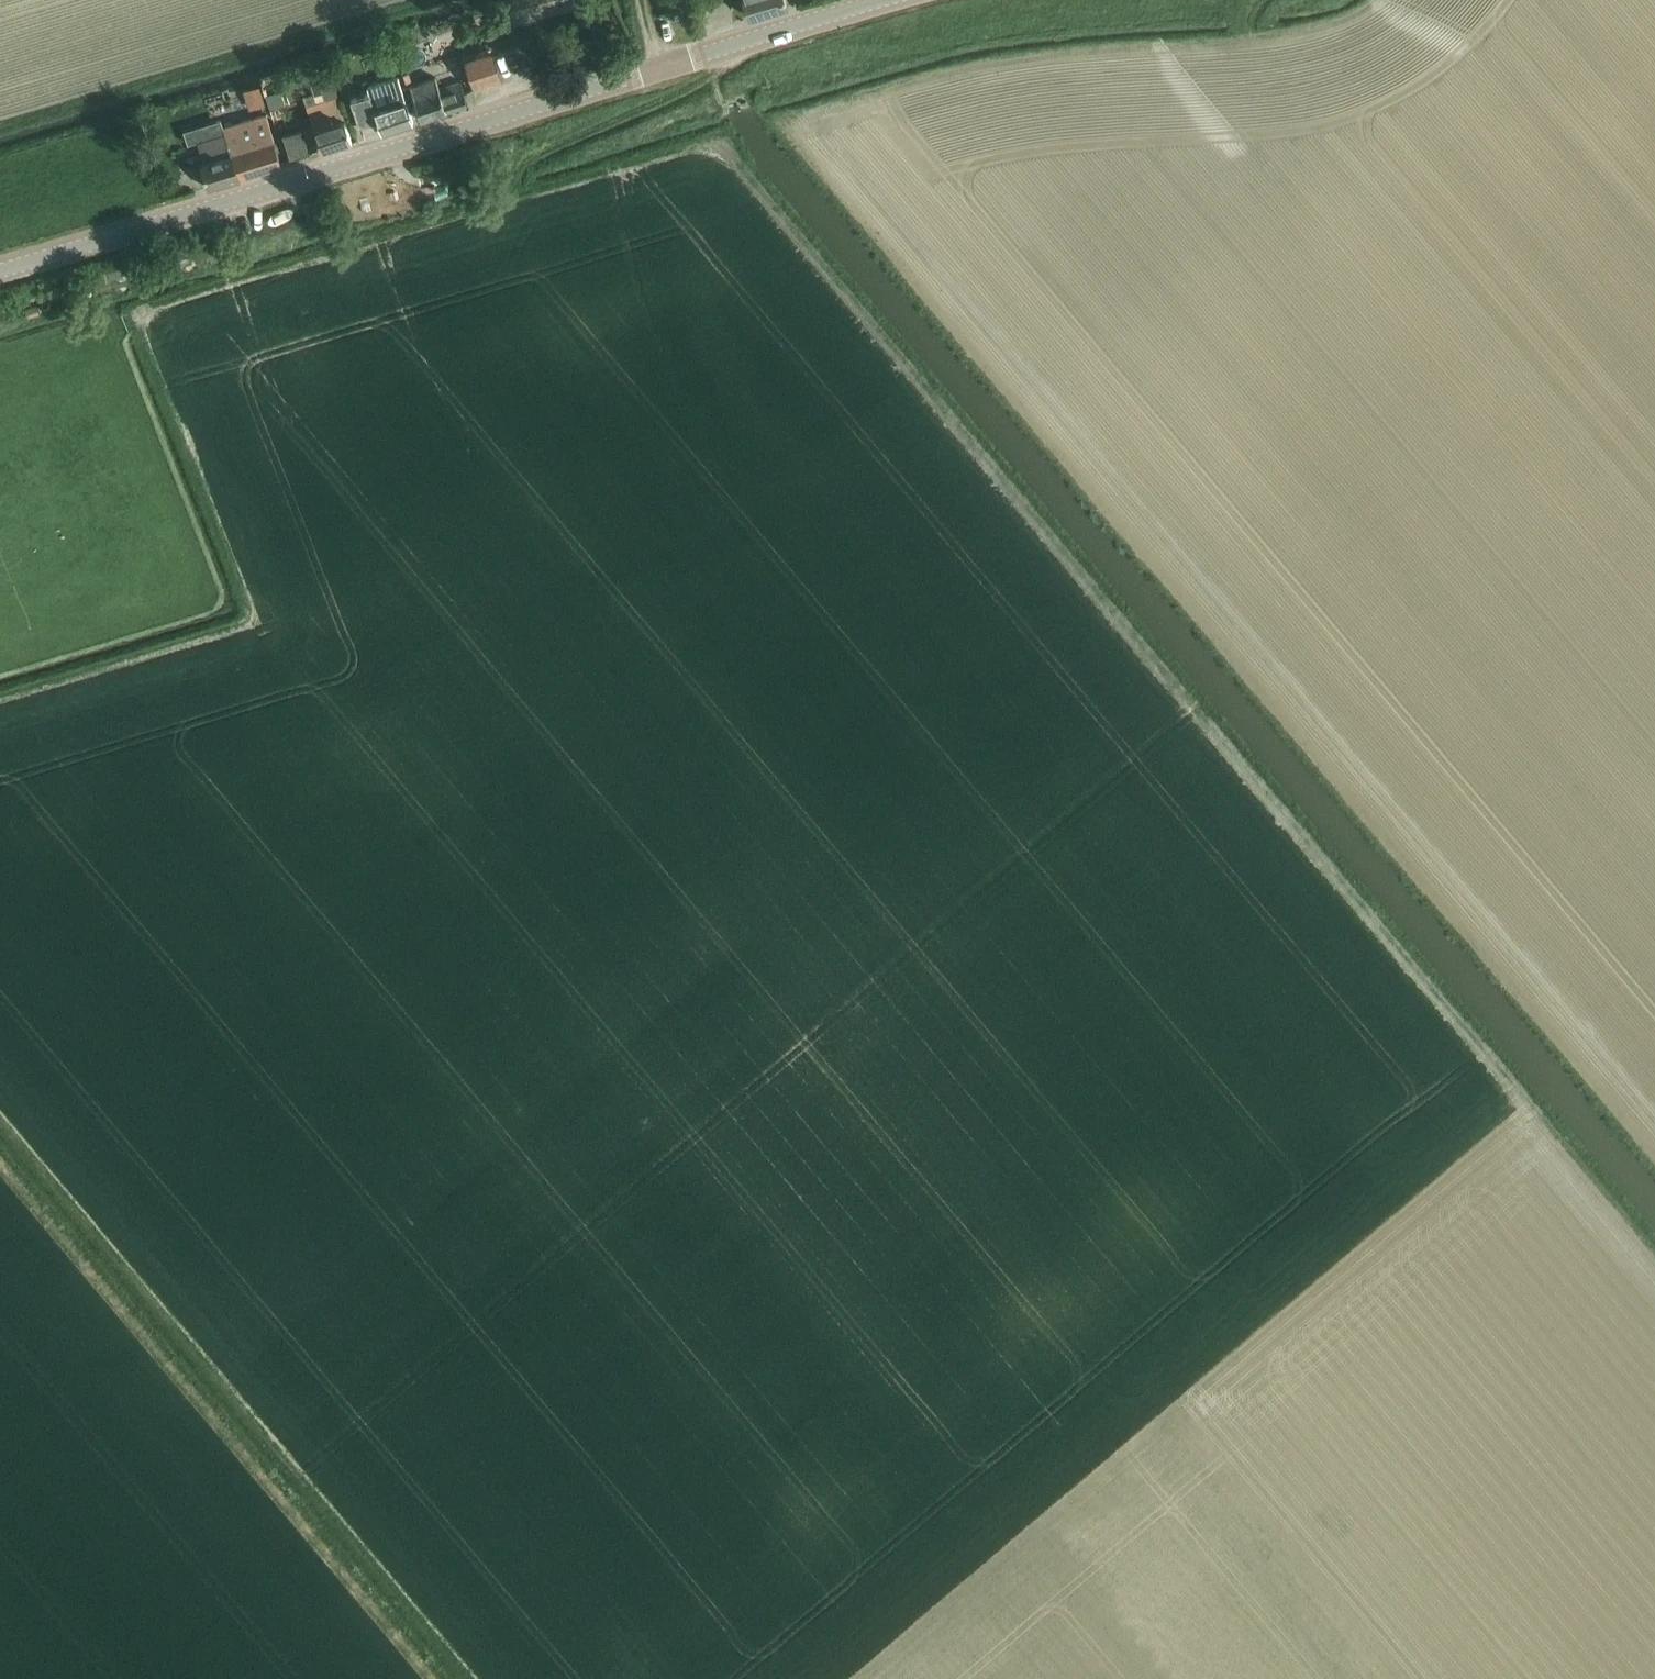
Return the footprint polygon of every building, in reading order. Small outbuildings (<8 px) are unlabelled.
[(786,5),(785,0),(745,0),(750,17),(786,5)] [(474,87),(501,79),(493,52),(466,60),(474,87)] [(334,91),(357,83),(354,73),(330,81),(334,91)] [(438,87),(435,76),(409,84),(421,119),(467,104),(460,80),(438,87)] [(413,121),(399,79),(368,88),(370,95),(353,101),(362,128),(379,122),(382,131),(413,121)] [(321,150),(352,141),(337,95),(306,105),(321,150)] [(208,187),(282,165),(266,111),(222,125),(224,132),(207,138),(197,140),(204,164),(201,164),(208,187)] [(186,251),(176,254),(178,260),(184,263),(189,261),(186,251)]
